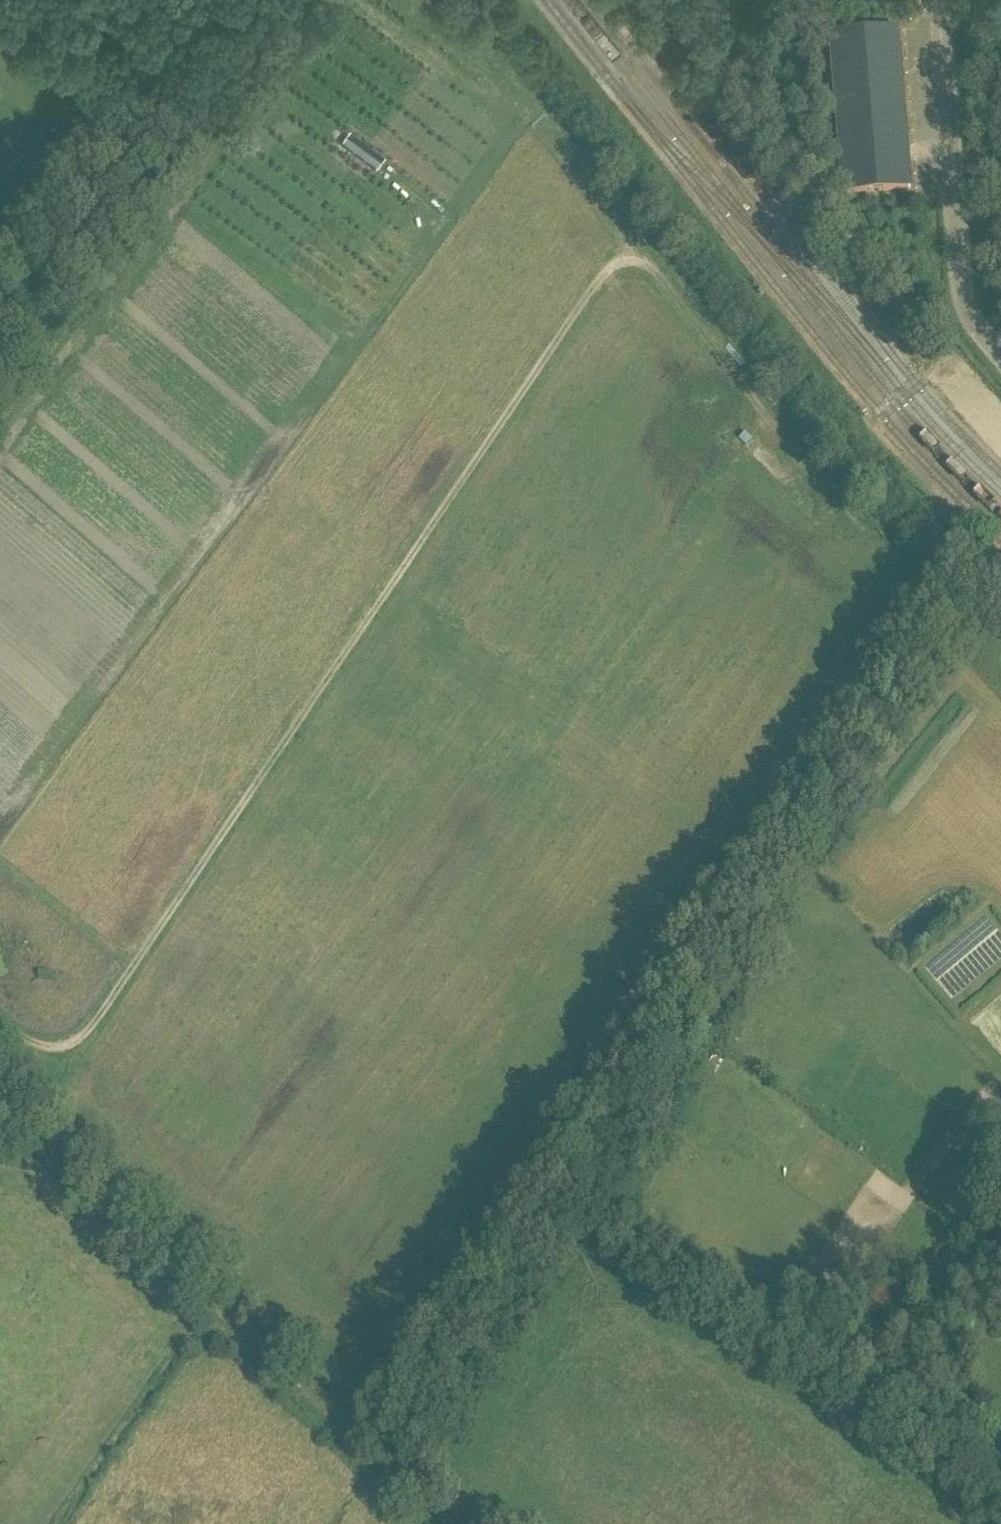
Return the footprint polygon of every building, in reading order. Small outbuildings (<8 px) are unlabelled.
[(841,195),(912,190),(899,28),(828,34),(841,195)] [(387,166),(351,140),(344,150),(379,176),(387,166)] [(984,1219),(972,1210),(967,1217),(979,1226),(984,1219)] [(881,1388),(887,1379),(875,1370),(868,1380),(881,1388)]
